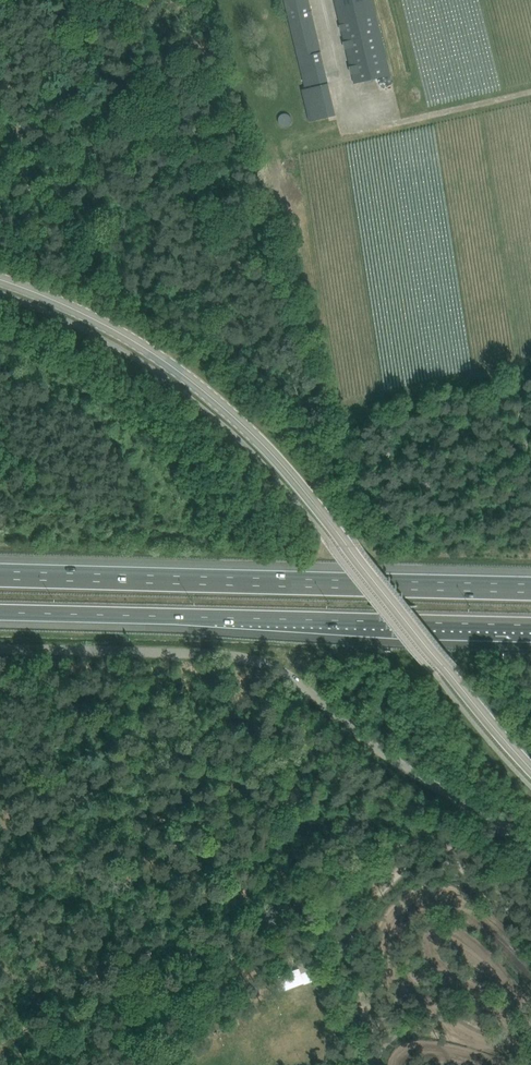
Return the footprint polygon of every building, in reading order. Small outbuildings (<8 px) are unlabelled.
[(301,89),(309,120),(336,114),(309,0),(284,0),(304,88),(301,89)] [(355,83),(391,74),(373,0),(335,0),(355,83)] [(310,956),(297,961),(300,968),(302,972),(314,967),(311,959),(310,956)] [(285,988),(295,984),(293,979),(302,976),(299,968),(280,975),(285,988)]
